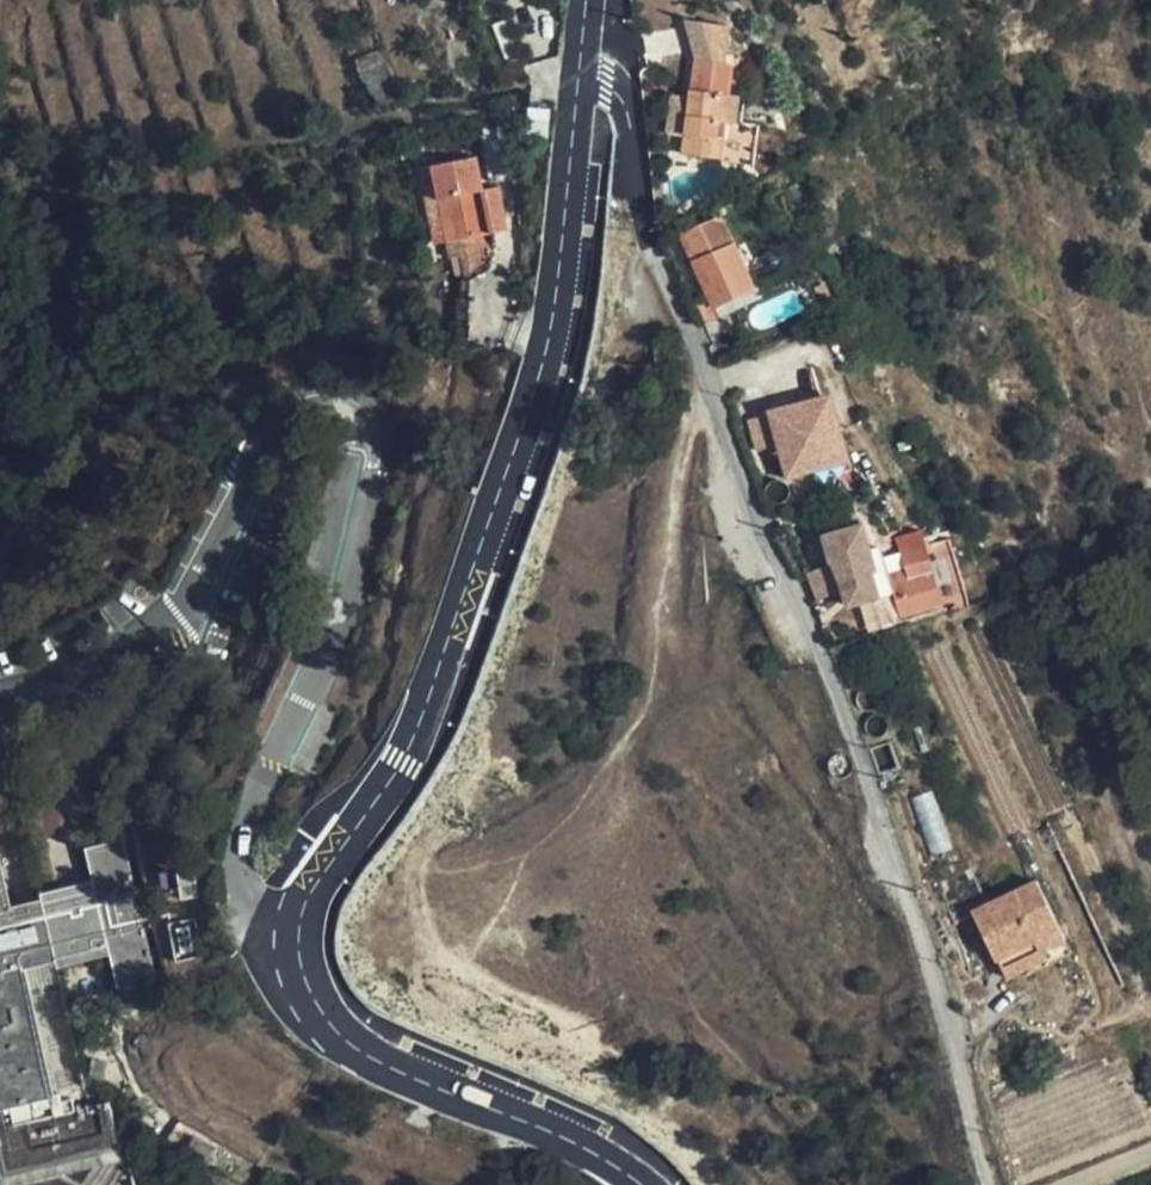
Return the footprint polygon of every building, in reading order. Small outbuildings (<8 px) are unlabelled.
[(676,17),(689,58),(718,60),(723,21),(676,17)] [(723,119),(726,91),(723,90),(726,61),(718,60),(689,58),(685,97),(682,131),(680,152),(717,156),(721,118),(723,119)] [(735,92),(726,91),(723,119),(732,119),(735,92)] [(682,131),(685,97),(668,96),(665,130),(682,131)] [(434,162),(437,174),(442,206),(447,238),(451,237),(492,230),(508,228),(501,183),(484,186),(479,154),(434,162)] [(442,206),(437,174),(422,177),(427,209),(442,206)] [(712,295),(690,305),(699,324),(723,314),(718,305),(755,288),(722,217),(683,236),(712,295)] [(495,250),(492,230),(451,237),(455,256),(495,250)] [(485,344),(490,261),(464,274),(458,343),(485,344)] [(819,287),(825,299),(834,295),(828,282),(819,287)] [(718,305),(723,314),(759,297),(755,288),(718,305)] [(782,440),(767,403),(748,410),(762,447),(782,440)] [(806,570),(817,596),(841,586),(847,602),(890,584),(888,579),(871,537),(860,542),(850,517),(818,530),(830,560),(806,570)] [(890,584),(897,611),(937,599),(921,540),(897,547),(902,567),(896,568),(898,575),(888,579),(890,584)] [(964,602),(958,540),(935,542),(942,604),(964,602)] [(120,834),(83,842),(92,880),(63,886),(9,898),(0,856),(0,1094),(50,1084),(23,959),(106,941),(114,979),(152,971),(120,834)] [(202,888),(200,864),(184,865),(186,890),(202,888)] [(1002,977),(1071,954),(1046,878),(976,901),(1002,977)]
